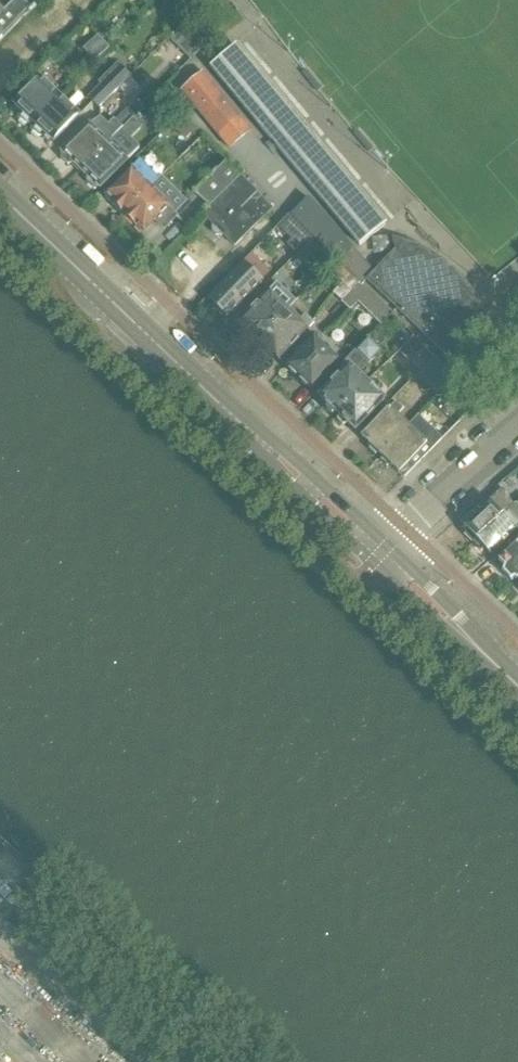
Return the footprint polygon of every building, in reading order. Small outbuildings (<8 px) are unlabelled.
[(170,38),(177,46),(189,59),(201,47),(203,49),(209,43),(189,18),(182,26),(170,38)] [(97,37),(91,43),(104,55),(110,48),(97,37)] [(104,55),(91,43),(83,50),(97,62),(104,55)] [(357,249),(386,224),(235,44),(206,68),(357,249)] [(88,96),(98,107),(130,77),(118,64),(99,81),(101,83),(88,96)] [(182,90),(230,148),(251,130),(203,72),(182,90)] [(31,123),(33,124),(59,98),(40,79),(28,91),(13,106),(22,114),(20,116),(21,116),(21,120),(26,125),(29,124),(31,123)] [(158,94),(151,101),(160,109),(167,102),(158,94)] [(59,98),(33,124),(35,126),(33,128),(34,128),(33,132),(38,137),(41,136),(42,136),(44,134),(53,143),(79,117),(59,98)] [(196,127),(181,114),(171,125),(186,138),(196,128),(196,127)] [(116,120),(108,128),(98,119),(88,124),(62,152),(61,154),(61,158),(68,165),(72,164),(74,163),(81,170),(108,142),(123,127),(116,120)] [(108,142),(81,170),(89,178),(89,179),(87,183),(93,189),(97,187),(98,186),(100,188),(126,161),(108,142)] [(196,192),(210,206),(242,174),(228,160),(196,192)] [(106,194),(124,212),(150,187),(132,169),(106,194)] [(240,177),(209,208),(202,214),(212,223),(212,231),(216,235),(224,235),(234,246),(272,208),(240,177)] [(150,187),(124,212),(143,231),(154,220),(164,229),(183,209),(184,207),(178,201),(173,200),(168,205),(150,187)] [(290,215),(312,237),(335,261),(338,264),(358,282),(361,285),(366,280),(374,272),(353,249),(321,212),(322,211),(308,198),(306,200),(290,215)] [(286,244),(297,254),(312,237),(290,215),(277,227),(291,240),(286,244)] [(315,254),(329,267),(335,261),(312,237),(297,254),(306,262),(315,254)] [(376,270),(374,272),(366,280),(450,361),(484,326),(471,314),(478,307),(475,301),(471,295),(467,290),(463,285),(459,280),(453,274),(448,269),(443,265),(437,261),(432,257),(426,254),(420,250),(419,250),(412,257),(400,245),(398,247),(376,270)] [(250,254),(208,298),(228,317),(270,273),(250,254)] [(333,292),(342,300),(358,282),(338,264),(335,261),(329,267),(343,281),(333,292)] [(358,282),(342,300),(340,302),(349,310),(357,302),(377,326),(390,313),(361,285),(358,282)] [(251,338),(257,344),(287,312),(276,301),(283,293),(274,285),(255,305),(257,306),(241,322),(254,334),(251,338)] [(287,312),(257,344),(269,355),(272,352),(279,358),(294,341),(295,342),(314,323),(305,314),(298,322),(287,312)] [(285,364),(287,366),(311,389),(338,360),(318,341),(321,338),(319,336),(318,336),(314,333),(285,364)] [(399,352),(420,372),(435,356),(412,335),(397,351),(399,352)] [(336,412),(338,414),(366,384),(353,371),(363,360),(368,365),(381,351),(367,338),(341,366),(345,370),(320,397),(327,404),(325,409),(331,414),(336,412)] [(420,372),(441,391),(456,376),(435,356),(420,372)] [(456,376),(441,391),(466,415),(481,400),(456,376)] [(366,384),(338,414),(338,415),(337,420),(342,425),(348,423),(355,431),(384,401),(366,384)] [(379,453),(381,455),(408,426),(397,415),(403,409),(395,402),(362,437),(370,445),(369,449),(368,449),(374,455),(375,454),(379,453)] [(408,426),(381,455),(382,456),(380,460),(386,466),(387,466),(391,464),(399,472),(433,437),(425,430),(419,436),(408,426)] [(465,534),(472,543),(514,505),(507,498),(509,496),(502,489),(463,525),(469,530),(465,534)] [(472,543),(481,552),(485,548),(490,553),(517,527),(517,510),(514,505),(472,543)] [(504,567),(501,570),(511,581),(514,578),(516,580),(517,578),(517,534),(507,544),(511,548),(498,561),(504,567)]
